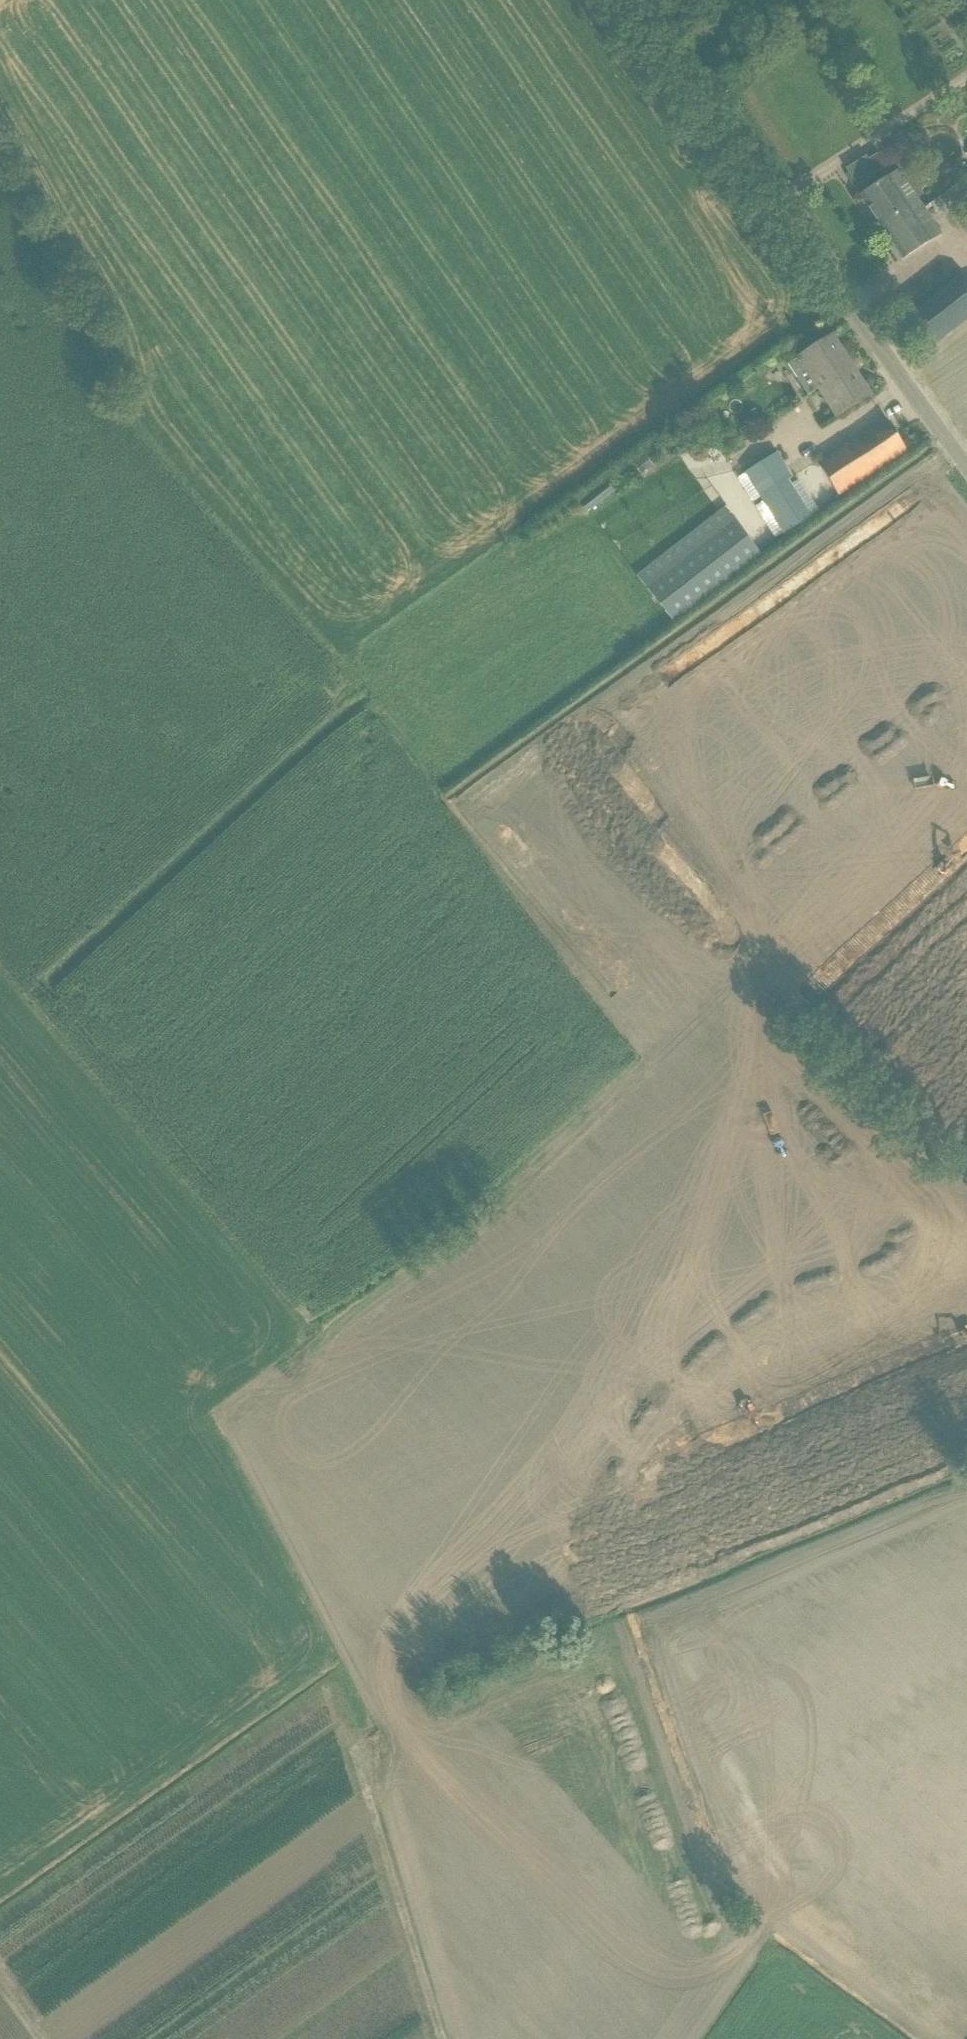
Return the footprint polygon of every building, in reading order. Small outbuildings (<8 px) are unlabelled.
[(879,153),(869,159),(878,172),(888,166),(879,153)] [(903,259),(920,248),(928,243),(926,241),(940,233),(918,201),(905,209),(885,179),(860,196),(903,259)] [(958,185),(966,196),(966,195),(966,179),(958,185)] [(966,317),(966,280),(946,255),(886,302),(925,351),(941,338),(966,317)] [(871,395),(833,335),(798,358),(788,365),(808,396),(818,389),(836,417),(871,395)] [(864,434),(818,464),(838,496),(890,463),(907,452),(885,418),(880,422),(881,423),(864,434)] [(777,453),(746,472),(761,497),(792,477),(777,453)] [(645,456),(634,464),(641,473),(652,464),(645,456)] [(685,537),(636,575),(673,622),(759,553),(734,520),(724,527),(714,514),(685,537)]
